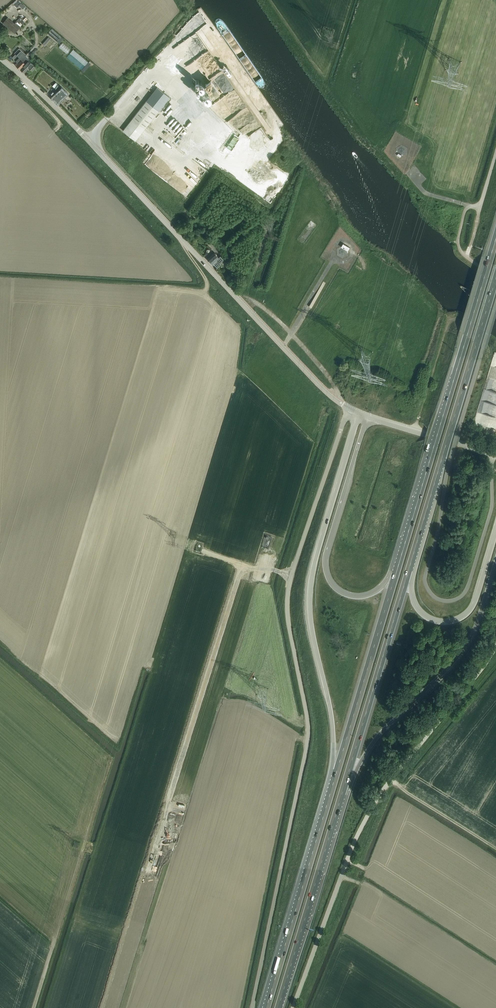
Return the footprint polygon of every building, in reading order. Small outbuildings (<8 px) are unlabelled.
[(25,9),(19,2),(11,8),(17,15),(25,9)] [(7,17),(3,23),(15,33),(20,26),(16,22),(14,23),(7,17)] [(51,28),(47,33),(59,43),(63,38),(61,36),(56,32),(51,28)] [(48,37),(42,43),(45,46),(51,39),(48,37)] [(166,46),(169,48),(174,42),(172,39),(166,46)] [(217,70),(225,65),(211,45),(196,56),(199,62),(201,61),(206,69),(213,64),(217,70)] [(15,64),(21,69),(29,59),(29,58),(23,53),(19,49),(17,52),(20,54),(18,55),(15,53),(11,58),(15,61),(16,61),(17,61),(15,64)] [(29,59),(21,69),(24,72),(29,66),(32,70),(35,66),(33,64),(33,63),(29,59)] [(135,140),(169,97),(157,87),(123,130),(135,140)] [(57,102),(66,93),(61,89),(56,94),(53,97),(57,102)] [(247,118),(253,115),(252,114),(257,112),(252,102),(247,105),(248,107),(245,108),(246,110),(243,112),(244,114),(240,117),(242,120),(246,117),(247,118)] [(189,121),(186,119),(176,111),(171,117),(170,117),(164,126),(177,136),(181,131),(182,131),(189,121)] [(243,123),(246,129),(253,125),(252,124),(258,121),(257,119),(261,116),(259,114),(243,123)] [(237,131),(230,141),(235,144),(242,134),(237,131)] [(203,169),(202,168),(205,166),(203,162),(197,166),(199,171),(203,169)] [(214,252),(211,256),(207,259),(212,264),(213,263),(217,267),(221,263),(220,262),(223,259),(220,255),(219,257),(214,252)]
